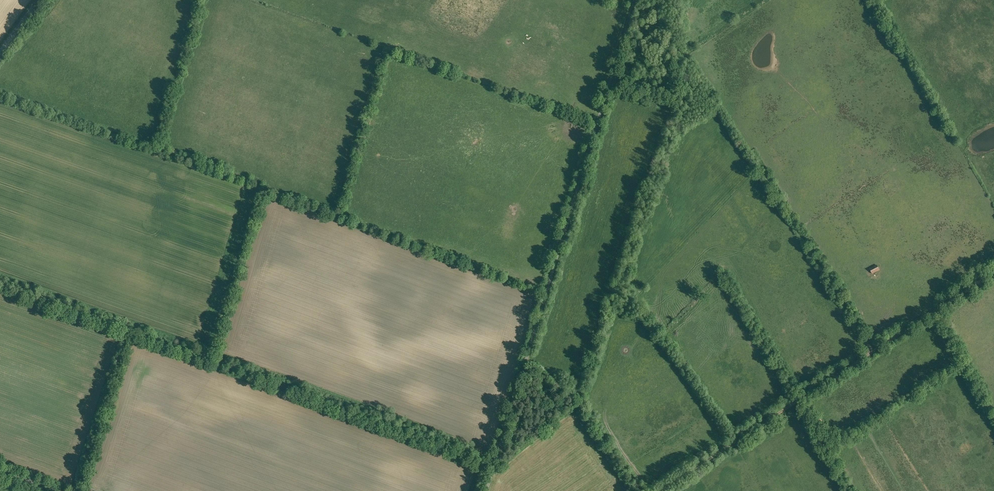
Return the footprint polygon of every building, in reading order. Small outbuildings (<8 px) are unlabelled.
[(879,270),(877,264),(869,268),(872,273),(879,270)]
